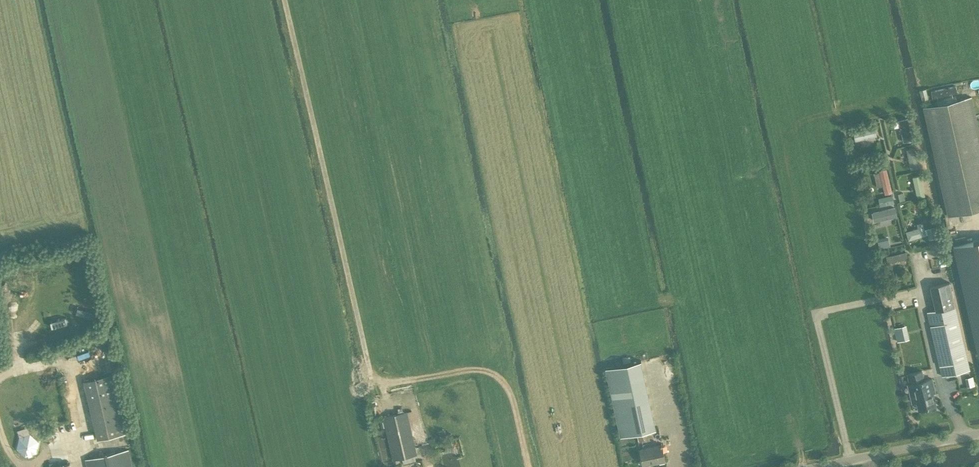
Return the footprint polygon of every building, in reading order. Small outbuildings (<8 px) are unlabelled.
[(956,86),(931,91),(932,98),(957,93),(956,86)] [(956,95),(937,99),(938,104),(924,107),(948,216),(978,208),(978,129),(972,96),(957,100),(956,95)] [(907,118),(899,120),(904,142),(912,140),(907,118)] [(894,202),(892,193),(878,196),(880,206),(894,202)] [(895,207),(872,212),(874,221),(897,216),(895,207)] [(908,239),(926,235),(923,222),(917,223),(918,228),(906,231),(908,239)] [(978,355),(978,241),(953,246),(978,355)] [(906,251),(886,256),(888,262),(888,263),(907,258),(907,257),(906,251)] [(933,286),(938,310),(928,312),(942,375),(970,369),(950,282),(933,286)] [(905,326),(895,327),(898,341),(907,339),(905,326)] [(606,369),(621,437),(656,429),(641,361),(606,369)] [(921,371),(908,374),(910,383),(913,382),(915,390),(909,391),(911,403),(917,401),(919,408),(935,405),(933,392),(935,391),(932,378),(923,380),(921,371)] [(98,440),(127,433),(114,374),(84,381),(98,440)] [(407,412),(384,417),(394,460),(403,458),(415,455),(417,454),(407,412)] [(640,449),(644,465),(665,460),(662,445),(640,449)] [(88,466),(133,466),(129,450),(86,459),(88,466)]
